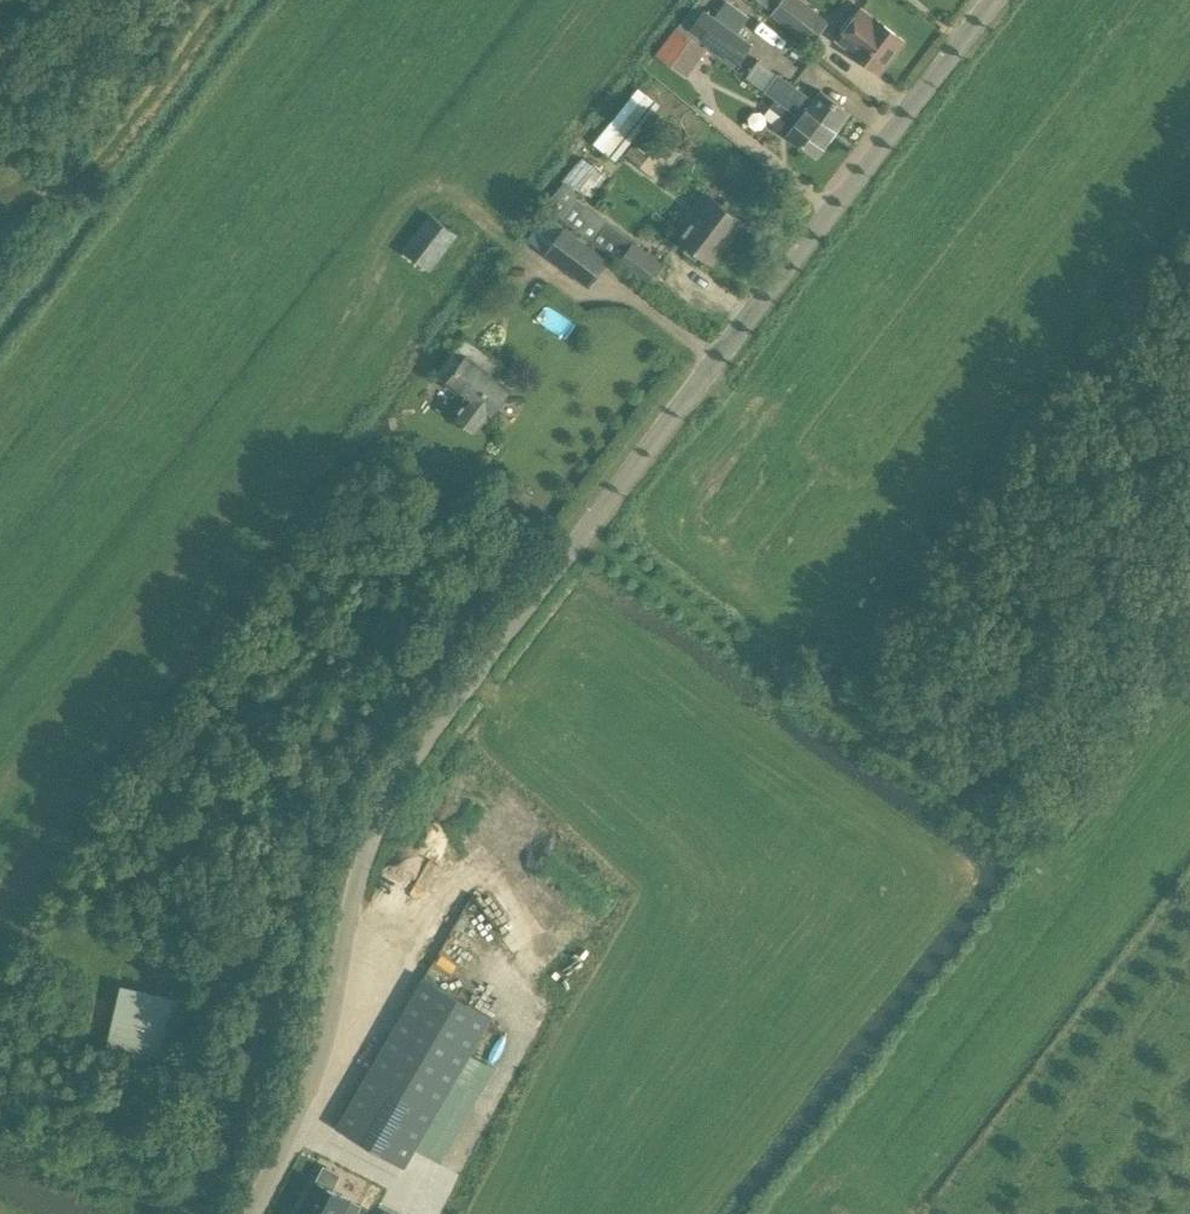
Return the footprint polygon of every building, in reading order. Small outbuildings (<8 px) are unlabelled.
[(830,21),(803,0),(781,0),(769,15),(811,46),(830,21)] [(861,7),(835,39),(880,73),(905,41),(861,7)] [(727,25),(704,8),(689,29),(737,65),(753,44),(738,33),(747,20),(736,12),(727,25)] [(677,26),(656,54),(688,77),(708,49),(677,26)] [(813,99),(778,73),(764,91),(775,99),(814,127),(813,128),(821,134),(824,129),(832,135),(850,112),(820,90),(813,99)] [(594,143),(609,156),(609,155),(616,161),(661,105),(653,100),(654,99),(638,87),(594,143)] [(814,127),(775,99),(769,107),(781,116),(775,125),(818,156),(833,136),(832,135),(824,129),(821,134),(813,128),(814,127)] [(664,139),(649,156),(634,144),(626,153),(657,180),(680,153),(664,139)] [(582,157),(545,203),(562,217),(616,259),(631,239),(576,197),(579,194),(574,191),(578,187),(590,197),(607,177),(582,157)] [(708,194),(676,235),(712,263),(744,222),(708,194)] [(431,214),(403,249),(431,271),(458,234),(431,214)] [(547,214),(528,239),(545,252),(544,253),(589,287),(609,260),(564,226),(547,214)] [(633,242),(619,260),(649,283),(663,264),(633,242)] [(507,394),(512,388),(484,365),(491,356),(468,338),(461,347),(460,346),(436,374),(460,394),(474,405),(460,421),(474,432),(486,416),(488,418),(507,394)] [(492,1017),(424,978),(337,1127),(405,1167),(492,1017)] [(167,1061),(175,991),(113,984),(106,1054),(167,1061)] [(299,1213),(340,1213),(344,1207),(349,1196),(335,1189),(343,1175),(324,1165),(312,1190),(299,1213)]
